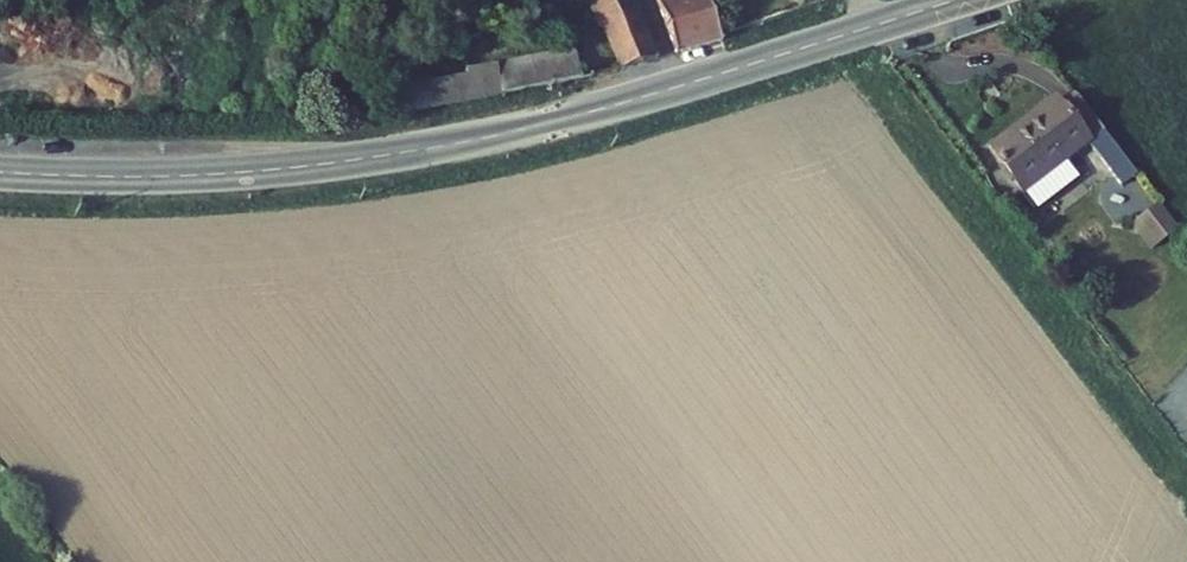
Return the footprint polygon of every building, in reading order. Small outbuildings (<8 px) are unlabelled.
[(647,45),(687,33),(673,0),(628,0),(647,45)] [(741,0),(691,0),(702,28),(748,15),(741,0)] [(601,55),(591,22),(471,54),(466,33),(426,44),(431,64),(420,67),(427,95),(601,55)] [(1001,121),(1040,169),(1068,148),(1062,142),(1099,113),(1105,120),(1124,106),(1093,66),(1074,81),(1066,70),(1001,121)] [(1142,130),(1124,106),(1105,120),(1124,144),(1142,130)] [(1040,169),(1057,191),(1084,169),(1068,148),(1040,169)] [(1132,225),(1152,249),(1178,228),(1158,204),(1132,225)]
